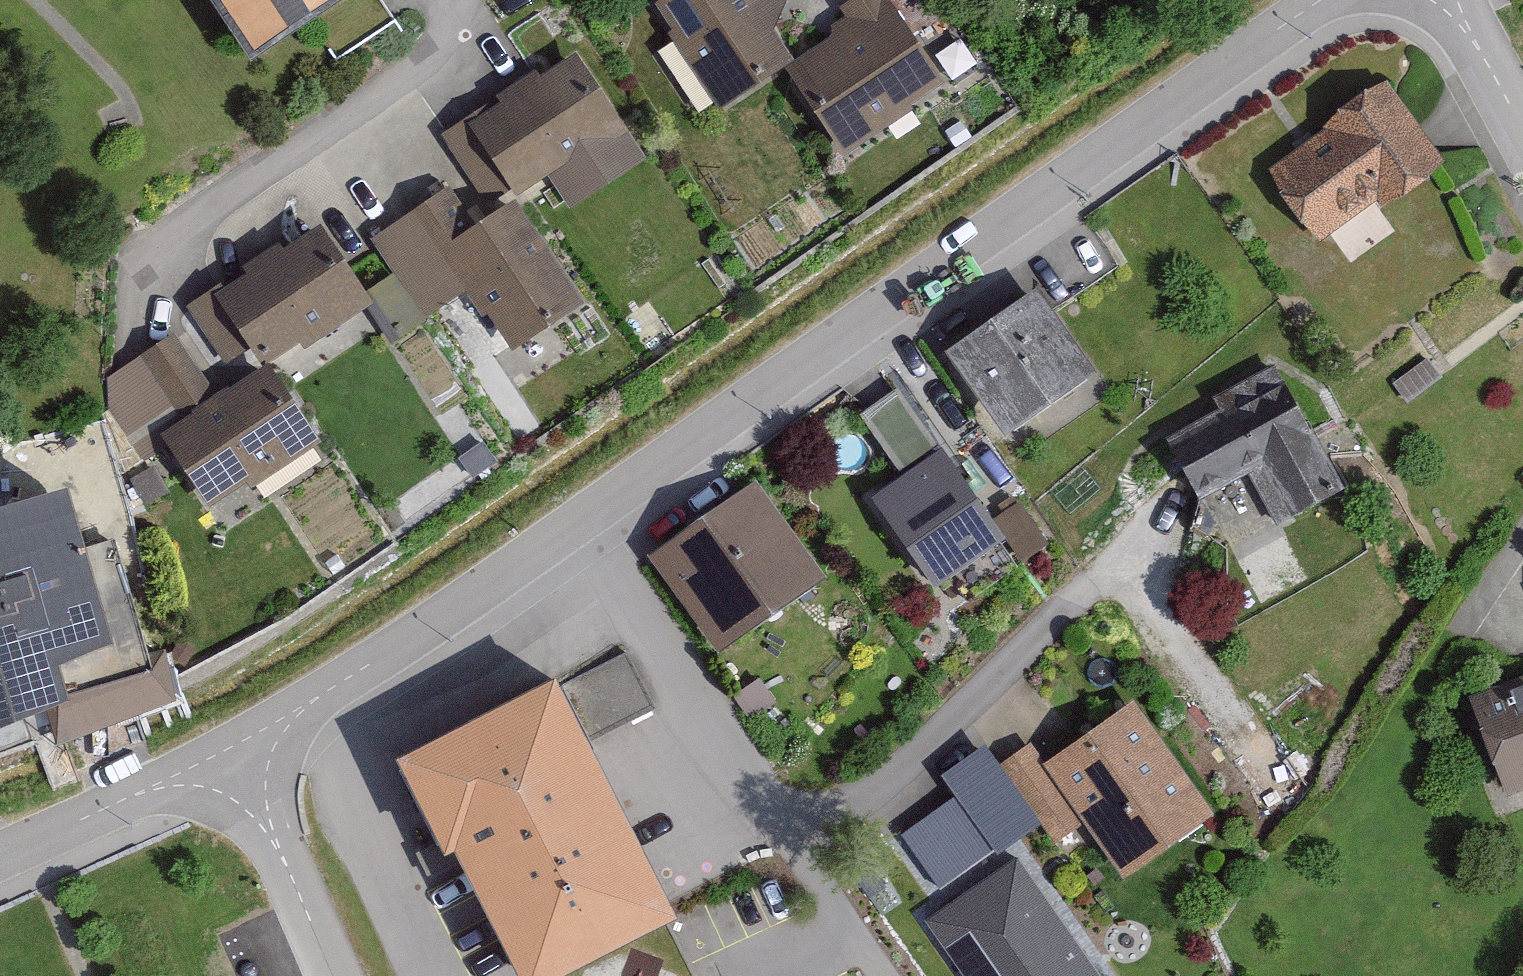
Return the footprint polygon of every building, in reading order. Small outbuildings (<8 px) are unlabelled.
[(347,0),(202,0),(249,70),(349,2),(347,0)] [(780,0),(675,0),(644,21),(713,123),(792,70),(763,26),(787,10),(780,0)] [(836,15),(845,28),(829,39),(835,48),(786,81),(843,164),(944,96),(908,43),(942,20),(929,0),(859,0),(836,15)] [(497,113),(441,150),(483,213),(503,199),(511,211),(543,190),(564,223),(643,171),(573,66),(538,90),(531,79),(491,106),(497,113)] [(1442,179),(1383,95),(1265,177),(1318,252),(1380,209),(1386,218),(1442,179)] [(477,240),(449,197),(370,247),(395,286),(421,327),(462,301),(484,336),(494,330),(515,363),(579,322),(512,217),(477,240)] [(369,318),(362,307),(317,236),(223,296),(220,290),(182,314),(220,374),(248,357),(260,375),(298,351),(303,360),(369,318)] [(421,327),(395,286),(362,307),(369,318),(388,348),(421,327)] [(1097,386),(1035,299),(944,364),(1005,450),(1097,386)] [(109,382),(108,416),(123,441),(201,396),(171,346),(109,382)] [(1393,395),(1405,410),(1436,385),(1424,371),(1393,395)] [(314,455),(263,377),(159,445),(211,523),(314,455)] [(1339,503),(1273,378),(1211,411),(1220,429),(1169,455),(1197,510),(1246,484),(1274,537),(1339,503)] [(917,385),(874,402),(899,462),(941,445),(917,385)] [(1005,542),(942,450),(872,497),(935,589),(1005,542)] [(88,543),(70,487),(0,509),(0,721),(50,705),(60,735),(171,699),(117,534),(88,543)] [(822,587),(753,491),(647,567),(716,662),(822,587)] [(646,713),(619,665),(564,695),(591,743),(646,713)] [(1469,710),(1506,804),(1522,798),(1522,690),(1469,710)] [(557,696),(398,777),(445,869),(457,863),(515,975),(585,975),(676,930),(557,696)] [(1208,826),(1130,716),(1048,774),(1126,884),(1208,826)] [(1077,834),(1027,757),(1000,775),(1050,852),(1077,834)] [(1015,862),(930,921),(968,975),(1094,975),(1015,862)]
